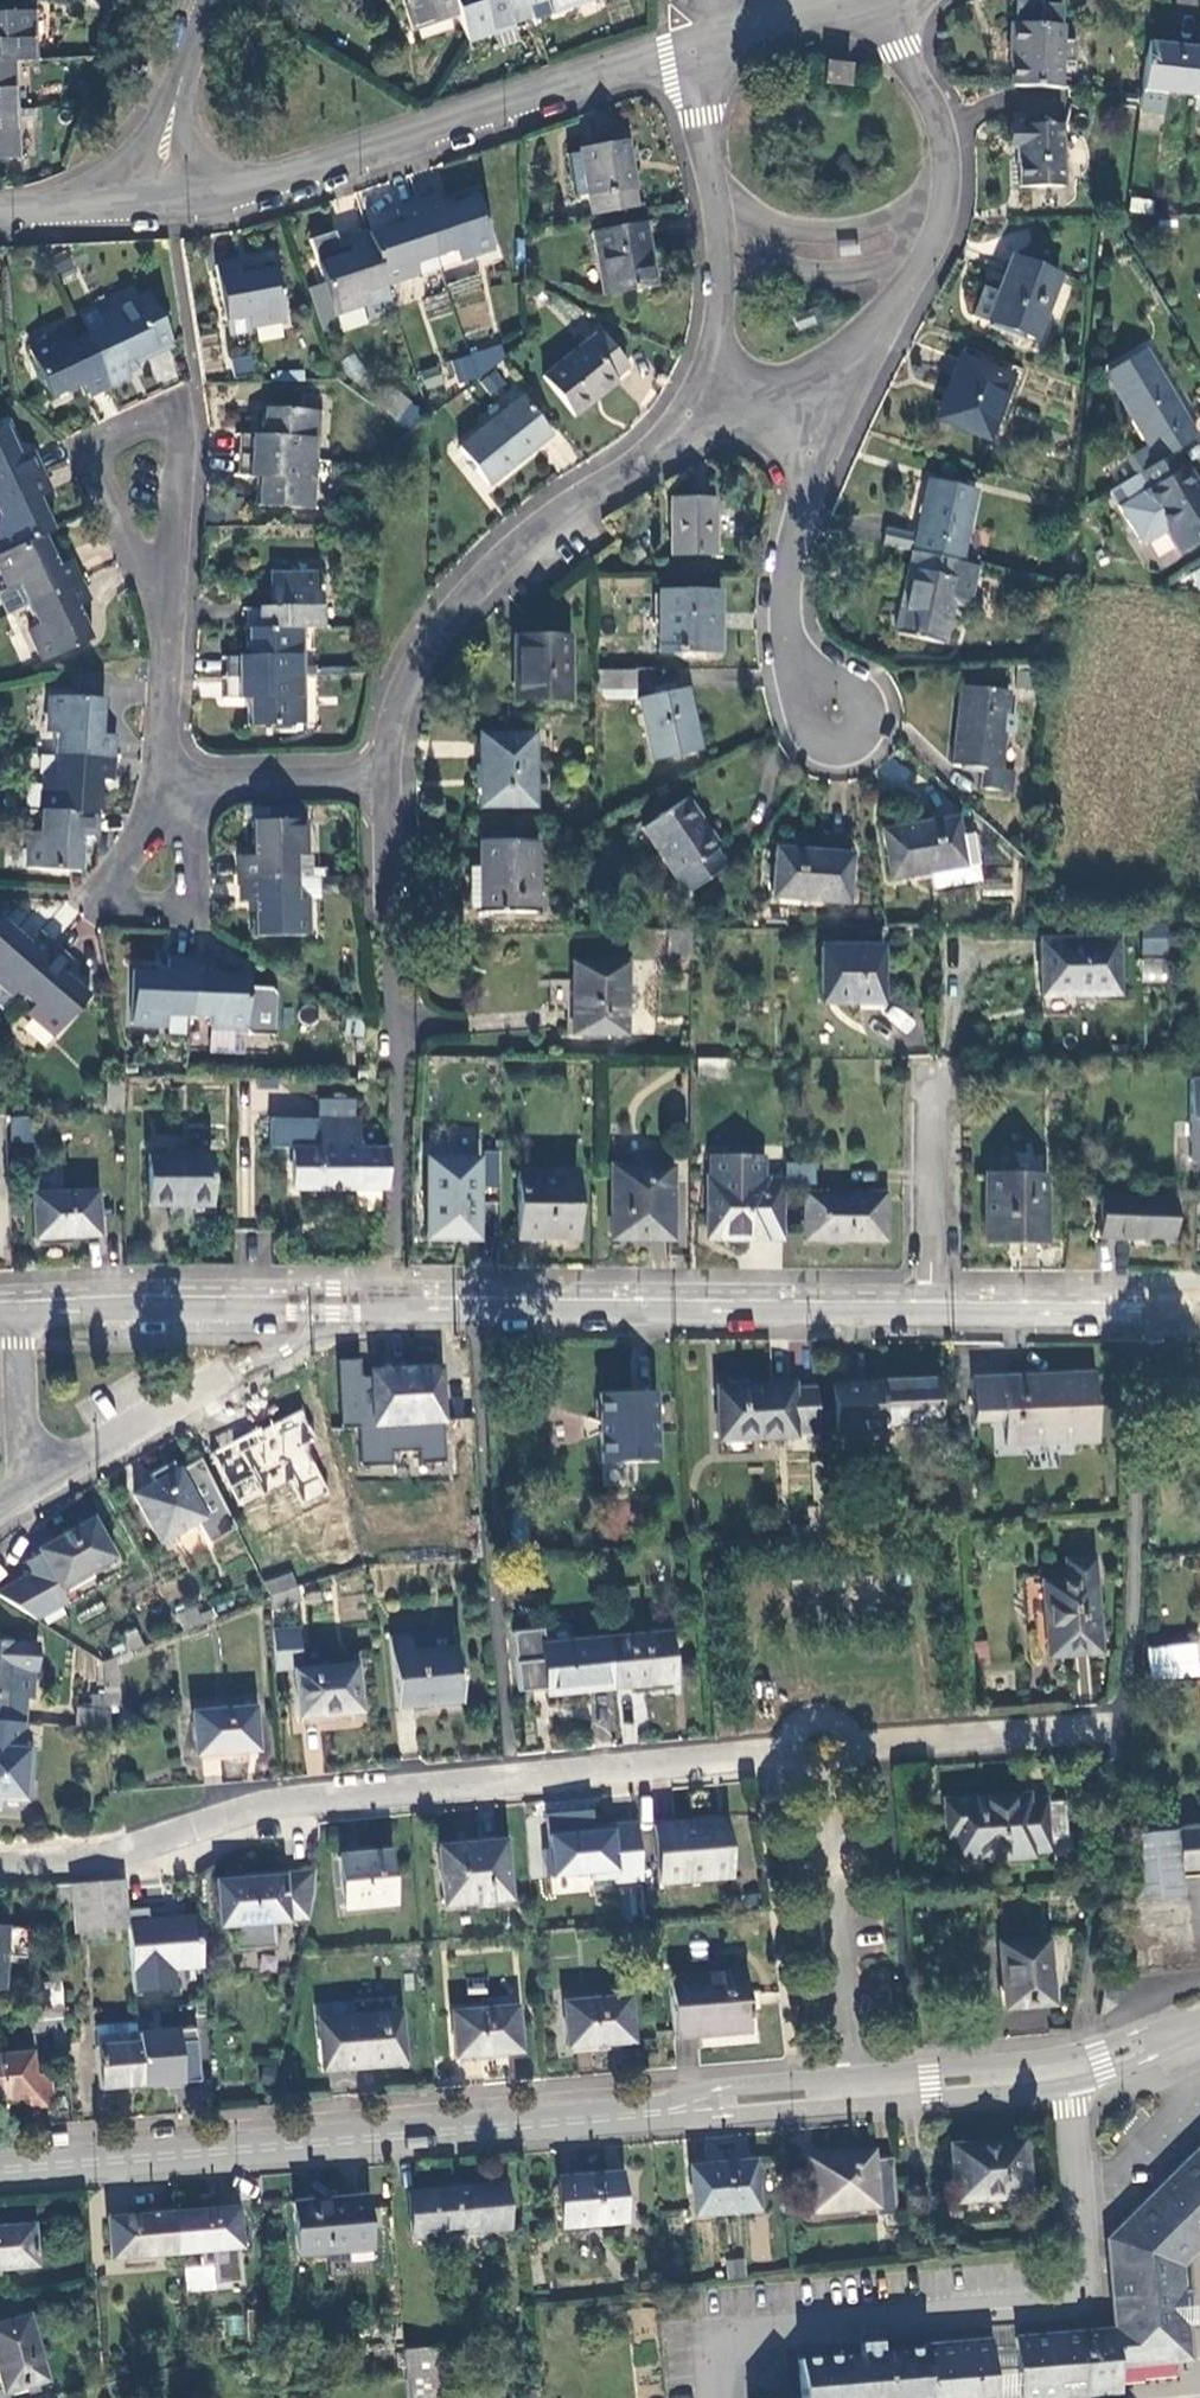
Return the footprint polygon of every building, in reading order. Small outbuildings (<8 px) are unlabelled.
[(411,28),(459,13),(455,0),(402,0),(411,28)] [(528,4),(527,0),(455,0),(459,13),(467,39),(513,24),(509,10),(528,4)] [(551,9),(579,0),(548,0),(551,9)] [(9,62),(30,61),(29,14),(0,15),(0,62),(9,62)] [(1014,62),(1013,87),(1062,88),(1063,27),(1011,25),(1011,49),(1014,49),(1014,62)] [(1147,44),(1142,92),(1140,110),(1163,112),(1165,92),(1199,96),(1199,50),(1147,44)] [(11,112),(9,62),(0,62),(0,113),(11,112)] [(853,66),(830,65),(828,86),(850,88),(853,66)] [(0,113),(0,161),(13,160),(11,112),(0,113)] [(1066,187),(1062,125),(1012,126),(1013,149),(1018,149),(1020,188),(1066,187)] [(591,215),(636,208),(633,191),(637,190),(630,142),(581,150),(581,154),(568,156),(574,203),(589,201),(591,215)] [(439,197),(419,204),(436,258),(457,252),(460,260),(493,249),(476,197),(443,209),(439,197)] [(401,223),(368,234),(385,285),(418,274),(419,277),(440,270),(436,258),(419,204),(397,212),(401,223)] [(656,285),(647,226),(593,236),(603,293),(656,285)] [(385,285),(368,234),(346,241),(350,253),(318,264),(334,315),(364,306),(369,323),(395,314),(385,285)] [(1014,260),(1000,297),(990,324),(1037,342),(1061,277),(1014,260)] [(248,318),(251,327),(286,321),(276,267),(240,275),(237,263),(216,267),(226,322),(248,318)] [(990,324),(1000,297),(986,292),(975,319),(990,324)] [(84,336),(109,387),(129,378),(124,367),(172,345),(148,297),(101,319),(105,326),(84,336)] [(813,312),(797,318),(802,330),(818,324),(813,312)] [(251,332),(251,327),(248,318),(226,322),(229,336),(251,332)] [(611,378),(624,367),(596,333),(541,378),(574,416),(615,383),(611,378)] [(87,397),(109,387),(84,336),(63,345),(59,338),(28,352),(50,401),(82,387),(87,397)] [(1199,434),(1199,432),(1148,347),(1114,368),(1128,393),(1123,396),(1150,440),(1134,449),(1145,468),(1178,448),(1199,434)] [(501,349),(488,353),(493,369),(504,359),(501,349)] [(488,353),(469,359),(473,371),(477,382),(493,369),(488,353)] [(469,359),(452,365),(459,387),(477,382),(473,371),(469,359)] [(957,396),(946,427),(990,443),(1013,379),(964,360),(951,394),(957,396)] [(940,424),(946,427),(957,396),(951,394),(940,424)] [(415,423),(420,402),(393,395),(388,416),(415,423)] [(486,487),(551,435),(521,398),(457,451),(486,487)] [(240,436),(239,457),(312,462),(314,415),(264,411),(262,437),(240,436)] [(41,474),(32,453),(21,458),(6,427),(0,430),(0,493),(41,474)] [(1120,484),(1129,499),(1120,505),(1142,540),(1150,542),(1170,529),(1181,547),(1199,535),(1199,478),(1189,460),(1186,462),(1178,448),(1145,468),(1120,484)] [(312,462),(239,457),(237,479),(260,480),(258,507),(310,510),(312,462)] [(43,537),(55,531),(39,500),(51,495),(41,474),(0,493),(0,542),(6,554),(43,537)] [(915,554),(963,565),(979,494),(931,483),(915,554)] [(1129,499),(1120,484),(1119,485),(1111,490),(1120,505),(1129,499)] [(713,556),(714,504),(672,505),(673,557),(713,556)] [(886,527),(882,544),(910,550),(914,532),(886,527)] [(79,584),(69,563),(59,568),(43,537),(6,554),(0,557),(0,570),(10,590),(17,587),(27,607),(79,584)] [(982,569),(963,565),(915,554),(896,636),(945,647),(953,607),(965,610),(974,604),(982,569)] [(248,609),(248,631),(300,629),(321,629),(320,578),(272,579),(272,610),(248,609)] [(89,605),(79,584),(27,607),(37,628),(29,632),(44,664),(93,642),(78,610),(89,605)] [(718,654),(718,596),(661,595),(661,654),(718,654)] [(228,658),(228,679),(300,677),(300,629),(248,631),(248,658),(228,658)] [(519,665),(519,703),(569,703),(569,643),(514,643),(514,664),(519,665)] [(635,672),(597,673),(598,694),(635,695),(635,672)] [(300,677),(228,679),(228,700),(250,700),(250,727),(301,726),(300,677)] [(55,756),(112,759),(113,735),(101,735),(105,685),(73,683),(72,700),(50,699),(48,733),(56,734),(55,756)] [(1005,758),(1012,695),(964,689),(956,768),(985,772),(983,790),(1013,795),(1018,760),(1005,758)] [(702,754),(689,693),(642,702),(656,765),(702,754)] [(535,809),(535,738),(480,740),(481,810),(535,809)] [(44,812),(97,816),(99,781),(111,781),(112,759),(55,756),(54,778),(45,778),(44,812)] [(719,847),(688,802),(644,832),(688,896),(727,869),(714,850),(719,847)] [(96,838),(97,816),(44,812),(41,812),(40,835),(32,835),(30,870),(83,874),(84,838),(96,838)] [(240,857),(240,879),(296,878),(296,855),(305,855),(304,820),(251,821),(252,857),(240,857)] [(961,838),(958,821),(886,833),(895,880),(933,874),(980,866),(974,836),(961,838)] [(481,873),(482,913),(482,917),(539,916),(538,845),(481,846),(481,873)] [(850,903),(853,857),(778,852),(776,898),(850,903)] [(980,866),(933,874),(936,891),(983,883),(980,866)] [(470,913),(482,913),(481,873),(469,873),(470,913)] [(296,878),(240,879),(240,903),(253,903),(253,937),(307,937),(306,901),(296,901),(296,878)] [(296,901),(306,901),(319,901),(319,878),(296,878),(296,901)] [(55,949),(37,933),(29,942),(4,920),(0,925),(0,976),(1,975),(18,990),(55,949)] [(1141,955),(1167,956),(1168,932),(1142,931),(1141,955)] [(665,956),(688,955),(688,932),(664,932),(665,956)] [(1115,935),(1038,941),(1041,996),(1118,991),(1115,935)] [(879,1004),(879,947),(820,947),(820,1004),(879,1004)] [(71,963),(55,949),(18,990),(34,1005),(28,1012),(54,1035),(90,996),(63,971),(71,963)] [(1141,958),(1140,981),(1165,982),(1166,959),(1141,958)] [(189,1019),(192,962),(169,961),(169,973),(133,972),(131,1025),(166,1027),(167,1017),(189,1019)] [(215,962),(192,962),(189,1019),(212,1020),(212,1028),(247,1029),(249,975),(215,973),(215,962)] [(623,1037),(622,967),(573,966),(572,1037),(623,1037)] [(18,990),(1,975),(0,976),(0,1007),(2,1009),(18,990)] [(729,1060),(700,1055),(697,1074),(726,1079),(729,1060)] [(1190,1078),(1191,1159),(1199,1159),(1199,1078),(1190,1078)] [(10,1117),(11,1141),(30,1140),(29,1116),(10,1117)] [(297,1191),(388,1191),(389,1149),(361,1149),(361,1121),(320,1121),(320,1150),(296,1150),(297,1191)] [(213,1210),(213,1157),(152,1157),(152,1209),(213,1210)] [(817,1162),(786,1161),(786,1183),(816,1184),(817,1162)] [(479,1242),(479,1166),(433,1165),(433,1207),(425,1207),(425,1243),(479,1242)] [(674,1231),(675,1169),(616,1168),(616,1241),(639,1241),(640,1232),(674,1231)] [(991,1236),(1051,1234),(1050,1170),(990,1170),(991,1236)] [(582,1240),(581,1173),(523,1175),(524,1241),(582,1240)] [(770,1237),(769,1177),(711,1177),(711,1239),(770,1237)] [(804,1188),(803,1240),(890,1243),(892,1191),(804,1188)] [(1173,1236),(1176,1196),(1102,1190),(1099,1231),(1173,1236)] [(102,1238),(101,1193),(34,1196),(36,1240),(102,1238)] [(1098,1439),(1094,1372),(974,1379),(977,1422),(1006,1420),(1007,1446),(1029,1445),(1029,1441),(1078,1438),(1078,1441),(1098,1439)] [(444,1426),(442,1374),(376,1377),(377,1429),(444,1426)] [(886,1439),(886,1428),(940,1425),(938,1381),(882,1385),(882,1387),(858,1388),(858,1386),(836,1387),(840,1442),(886,1439)] [(823,1438),(819,1387),(721,1393),(725,1444),(823,1438)] [(661,1395),(656,1396),(639,1397),(604,1399),(608,1468),(664,1464),(661,1395)] [(296,1447),(274,1407),(217,1439),(240,1479),(296,1447)] [(197,1513),(170,1467),(128,1490),(154,1538),(197,1513)] [(108,1554),(85,1517),(33,1548),(55,1585),(108,1554)] [(1100,1655),(1092,1560),(1067,1562),(1068,1582),(1043,1584),(1046,1617),(1049,1616),(1052,1658),(1100,1655)] [(289,1566),(256,1573),(263,1586),(292,1580),(289,1566)] [(292,1580),(263,1586),(264,1600),(295,1594),(292,1580)] [(293,1623),(267,1626),(271,1660),(297,1657),(293,1623)] [(119,1631),(126,1647),(142,1640),(135,1625),(119,1631)] [(669,1631),(607,1637),(611,1685),(672,1680),(669,1631)] [(411,1647),(410,1634),(391,1635),(397,1703),(463,1698),(458,1643),(411,1647)] [(24,1718),(25,1695),(33,1695),(34,1666),(38,1667),(40,1640),(0,1637),(0,1718),(24,1718)] [(611,1685),(607,1637),(534,1643),(536,1671),(544,1671),(546,1690),(611,1685)] [(1193,1650),(1161,1653),(1164,1683),(1188,1680),(1196,1679),(1193,1650)] [(1161,1653),(1149,1654),(1152,1684),(1164,1683),(1161,1653)] [(271,1660),(272,1669),(293,1666),(298,1666),(297,1657),(271,1660)] [(298,1666),(293,1666),(297,1712),(360,1707),(357,1660),(298,1666)] [(257,1741),(252,1696),(194,1701),(195,1745),(257,1741)] [(76,1720),(106,1721),(104,1702),(75,1702),(76,1720)] [(9,1744),(0,1744),(0,1810),(5,1811),(9,1744)] [(1029,1800),(1029,1796),(946,1803),(950,1838),(958,1837),(960,1862),(1035,1856),(1034,1851),(1052,1850),(1047,1798),(1029,1800)] [(728,1872),(724,1823),(654,1830),(659,1886),(684,1884),(684,1877),(728,1872)] [(618,1877),(614,1832),(550,1838),(553,1883),(618,1877)] [(1145,1904),(1184,1900),(1183,1874),(1199,1873),(1199,1832),(1181,1834),(1127,1841),(1133,1903),(1145,1904)] [(508,1901),(504,1844),(439,1849),(443,1906),(508,1901)] [(392,1903),(390,1854),(337,1859),(341,1908),(392,1903)] [(281,1873),(216,1878),(220,1924),(233,1923),(235,1948),(276,1944),(274,1920),(307,1917),(308,1917),(312,1882),(314,1866),(281,1869),(281,1873)] [(129,1925),(124,1876),(72,1881),(76,1929),(129,1925)] [(1053,2006),(1047,1943),(1000,1947),(1006,2009),(1053,2006)] [(747,2030),(742,1970),(669,1978),(675,2038),(747,2030)] [(631,2042),(628,1998),(563,2004),(565,2047),(631,2042)] [(519,2052),(516,2008),(452,2014),(455,2058),(519,2052)] [(400,2062),(396,2014),(317,2020),(321,2070),(400,2062)] [(102,2088),(143,2084),(140,2043),(137,2021),(97,2025),(102,2088)] [(140,2043),(143,2084),(193,2080),(190,2039),(140,2043)] [(31,2053),(0,2055),(0,2098),(27,2095),(28,2107),(52,2105),(49,2074),(34,2076),(31,2053)] [(1105,2243),(1113,2332),(1015,2340),(1016,2352),(1019,2397),(1055,2394),(1055,2386),(1083,2385),(1084,2392),(1119,2390),(1118,2369),(1138,2367),(1175,2365),(1172,2330),(1165,2330),(1163,2299),(1170,2299),(1167,2265),(1199,2232),(1199,2147),(1105,2243)] [(1030,2202),(1026,2148),(952,2152),(956,2208),(1030,2202)] [(897,2218),(893,2163),(874,2165),(874,2157),(808,2162),(810,2219),(836,2217),(836,2213),(875,2211),(875,2219),(897,2218)] [(757,2213),(752,2165),(690,2171),(695,2218),(757,2213)] [(624,2222),(621,2176),(559,2181),(562,2227),(624,2222)] [(506,2228),(503,2186),(410,2193),(412,2228),(435,2226),(435,2233),(506,2228)] [(326,2259),(347,2257),(346,2253),(370,2251),(367,2197),(292,2202),(296,2252),(325,2250),(326,2259)] [(234,2208),(172,2214),(175,2255),(197,2253),(198,2264),(210,2263),(212,2281),(236,2279),(233,2249),(238,2249),(234,2208)] [(110,2260),(175,2255),(172,2214),(107,2219),(110,2260)] [(32,2225),(0,2228),(0,2269),(35,2266),(32,2225)] [(1190,2362),(1187,2330),(1184,2294),(1182,2270),(1199,2252),(1199,2232),(1167,2265),(1170,2299),(1163,2299),(1165,2330),(1172,2330),(1175,2365),(1190,2363),(1190,2362)] [(296,2257),(326,2259),(325,2250),(296,2252),(296,2257)] [(725,2260),(727,2279),(745,2277),(744,2259),(725,2260)] [(1184,2294),(1187,2330),(1195,2329),(1192,2294),(1184,2294)] [(30,2319),(0,2326),(0,2376),(5,2395),(47,2384),(30,2319)] [(989,2342),(924,2347),(924,2350),(928,2397),(994,2397),(990,2354),(989,2342)] [(407,2380),(409,2397),(411,2397),(446,2395),(442,2347),(404,2350),(407,2380)] [(924,2350),(879,2353),(858,2356),(799,2361),(803,2397),(868,2397),(867,2384),(884,2382),(886,2397),(928,2397),(924,2350)] [(1016,2352),(990,2354),(994,2397),(999,2397),(1019,2397),(1016,2352)]
